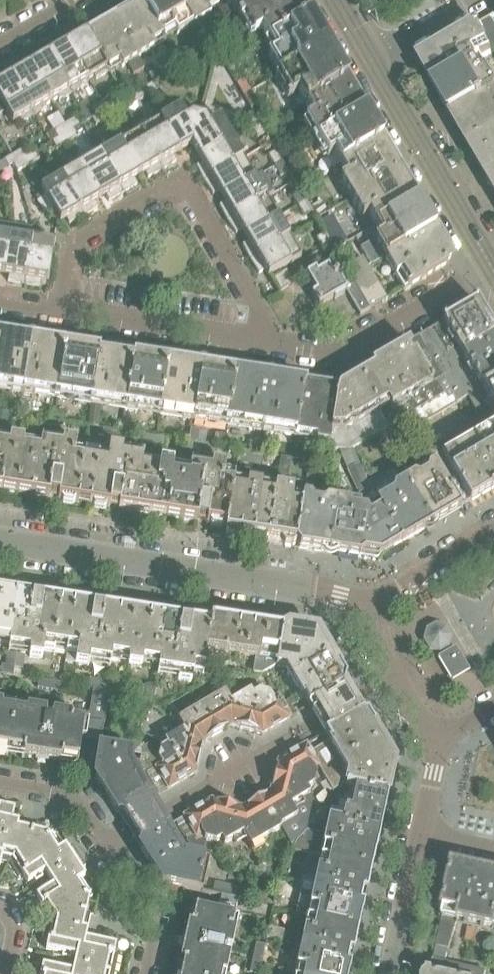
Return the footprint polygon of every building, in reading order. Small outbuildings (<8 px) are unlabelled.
[(164,37),(143,0),(114,17),(138,59),(155,49),(152,44),(164,37)] [(179,0),(144,0),(143,0),(164,37),(173,31),(176,36),(194,26),(179,0)] [(215,0),(179,0),(194,26),(210,17),(207,12),(218,5),(215,0)] [(298,0),(236,0),(234,1),(255,38),(263,33),(270,45),(311,21),(298,0)] [(138,59),(114,17),(86,34),(107,70),(119,63),(122,68),(127,65),(133,76),(144,69),(138,59)] [(348,85),(311,21),(270,45),(277,56),(269,61),(279,79),(274,82),(283,97),(288,94),(293,102),(300,97),(308,109),(348,85)] [(493,53),(478,27),(422,59),(423,60),(422,64),(421,65),(434,87),(433,87),(451,118),(493,93),(493,81),(482,60),(493,53)] [(107,70),(86,34),(67,45),(87,80),(94,77),(96,80),(105,74),(106,75),(109,73),(107,70)] [(231,47),(226,39),(214,46),(218,54),(231,47)] [(87,80),(67,45),(48,56),(71,95),(83,88),(81,84),(87,80)] [(71,95),(48,56),(29,67),(50,102),(57,98),(59,102),(71,95)] [(50,102),(29,67),(10,78),(34,117),(46,109),(44,106),(50,102)] [(163,77),(159,71),(149,76),(153,83),(163,77)] [(10,78),(0,84),(0,104),(12,125),(19,120),(21,124),(34,117),(10,78)] [(251,92),(244,81),(237,86),(243,96),(251,92)] [(156,92),(152,85),(141,91),(145,98),(156,92)] [(382,144),(354,96),(348,85),(308,109),(314,120),(306,124),(328,162),(336,157),(342,168),(382,144)] [(145,98),(141,91),(130,97),(135,104),(145,98)] [(254,98),(251,92),(243,96),(247,103),(254,98)] [(451,118),(486,178),(493,173),(493,93),(451,118)] [(117,105),(113,98),(102,104),(106,111),(113,107),(117,105)] [(106,111),(102,104),(91,110),(95,118),(102,114),(106,111)] [(117,115),(113,107),(106,111),(102,114),(106,121),(117,115)] [(191,147),(199,114),(191,112),(184,117),(179,109),(159,121),(178,154),(191,147)] [(258,124),(252,113),(245,117),(251,128),(258,124)] [(106,121),(102,114),(95,118),(91,120),(95,127),(106,121)] [(231,140),(219,120),(212,124),(207,117),(199,114),(191,147),(198,159),(231,140)] [(79,127),(75,120),(64,126),(68,133),(73,130),(79,127)] [(178,154),(159,121),(139,133),(162,171),(176,163),(173,157),(178,154)] [(264,135),(258,124),(251,128),(257,139),(264,135)] [(279,133),(274,125),(265,130),(270,139),(279,133)] [(68,133),(64,126),(53,132),(58,139),(62,136),(68,133)] [(78,137),(73,130),(68,133),(62,136),(66,144),(78,137)] [(162,171),(139,133),(120,144),(139,177),(144,174),(147,180),(162,171)] [(62,136),(58,139),(52,143),(56,150),(66,144),(62,136)] [(204,182),(242,160),(231,140),(198,159),(201,165),(195,168),(204,182)] [(139,177),(120,144),(100,156),(122,194),(137,186),(134,180),(139,177)] [(417,202),(399,173),(382,144),(342,168),(348,178),(340,183),(349,198),(350,200),(315,220),(324,235),(333,229),(328,219),(352,204),(362,221),(370,217),(375,226),(417,202)] [(16,163),(22,159),(29,155),(25,148),(12,156),(16,163)] [(281,163),(275,152),(268,157),(274,167),(281,163)] [(38,160),(34,153),(29,155),(22,159),(27,167),(38,160)] [(16,163),(12,156),(4,161),(8,168),(12,165),(16,163)] [(122,194),(100,156),(80,167),(99,200),(105,197),(108,203),(122,194)] [(299,166),(293,156),(284,162),(290,172),(299,166)] [(22,159),(16,163),(12,165),(16,173),(27,167),(22,159)] [(254,179),(242,160),(204,182),(212,197),(218,193),(221,199),(254,179)] [(287,174),(281,163),(274,167),(280,178),(287,174)] [(99,200),(80,167),(61,179),(83,217),(97,209),(94,203),(99,200)] [(486,178),(493,192),(493,173),(486,178)] [(83,217),(61,179),(40,191),(59,224),(65,220),(69,226),(83,217)] [(227,222),(266,199),(254,179),(221,199),(224,204),(218,207),(227,222)] [(304,203),(298,192),(291,196),(297,207),(304,203)] [(277,219),(266,199),(227,222),(235,236),(241,233),(244,238),(277,219)] [(327,212),(320,202),(310,208),(317,218),(327,212)] [(449,258),(434,232),(417,202),(375,226),(368,231),(374,241),(357,251),(362,259),(367,267),(384,258),(395,277),(403,273),(411,286),(447,265),(449,258)] [(311,213),(304,203),(297,207),(304,218),(311,213)] [(250,261),(288,238),(277,219),(244,238),(247,243),(242,247),(250,261)] [(329,246),(323,235),(316,239),(322,250),(329,246)] [(24,285),(30,241),(8,238),(2,276),(8,276),(7,283),(24,285)] [(300,259),(288,238),(250,261),(258,275),(264,272),(268,278),(277,273),(300,259)] [(48,283),(51,264),(54,245),(30,241),(24,285),(40,288),(41,282),(48,283)] [(386,301),(367,267),(362,259),(344,270),(350,279),(369,311),(386,301)] [(343,293),(345,292),(360,316),(369,311),(350,279),(342,283),(336,274),(332,276),(327,268),(317,274),(315,270),(305,276),(311,287),(309,288),(313,294),(310,296),(318,308),(333,299),(334,301),(344,295),(343,293)] [(293,285),(286,272),(271,280),(279,293),(293,285)] [(492,342),(491,340),(489,338),(491,330),(483,316),(476,304),(418,338),(450,393),(456,403),(464,398),(493,381),(493,343),(492,342)] [(31,339),(22,338),(22,335),(18,332),(17,332),(12,334),(12,338),(0,336),(0,388),(12,389),(11,395),(22,396),(31,339)] [(93,402),(101,352),(90,350),(90,346),(86,342),(85,342),(80,344),(80,348),(49,343),(50,340),(46,336),(45,336),(40,338),(39,341),(31,339),(22,396),(35,398),(36,393),(57,396),(81,400),(80,405),(92,407),(93,402)] [(352,451),(450,393),(418,338),(370,366),(372,369),(338,389),(329,444),(328,451),(352,451)] [(160,413),(168,362),(152,360),(153,356),(149,352),(148,352),(143,354),(142,358),(129,356),(130,352),(103,348),(103,352),(101,352),(93,402),(126,407),(125,413),(138,415),(139,409),(160,413)] [(227,423),(235,373),(220,370),(221,366),(217,363),(216,363),(211,365),(210,368),(193,365),(193,362),(189,359),(188,358),(183,360),(182,364),(168,362),(160,413),(182,416),(181,422),(193,423),(193,424),(206,426),(207,420),(227,423)] [(296,434),(303,383),(288,381),(289,377),(284,374),(279,376),(278,378),(261,375),(261,373),(257,369),(256,369),(251,371),(250,375),(235,373),(227,423),(250,427),(249,432),(274,436),(275,430),(296,434)] [(329,444),(338,389),(335,388),(335,384),(331,381),(330,381),(325,383),(325,387),(303,383),(296,434),(317,437),(316,443),(329,444)] [(464,398),(474,414),(489,405),(493,414),(493,381),(464,398)] [(19,416),(21,403),(12,402),(10,414),(19,416)] [(27,417),(29,405),(21,403),(19,416),(27,417)] [(8,415),(0,413),(0,423),(7,424),(8,415)] [(493,490),(493,420),(476,431),(478,435),(473,437),(459,414),(435,429),(442,441),(438,443),(435,440),(430,443),(435,454),(429,457),(434,465),(460,510),(493,490)] [(95,427),(97,416),(89,415),(87,426),(95,427)] [(56,430),(57,422),(45,420),(44,428),(56,430)] [(132,433),(134,421),(124,420),(122,431),(132,433)] [(101,440),(103,431),(90,429),(88,438),(101,440)] [(198,444),(200,431),(190,430),(188,442),(195,443),(198,444)] [(164,448),(166,439),(136,435),(135,444),(164,448)] [(24,449),(22,448),(23,442),(9,439),(8,446),(0,445),(0,492),(2,492),(6,469),(14,471),(16,461),(21,462),(24,449)] [(81,476),(85,456),(85,453),(75,452),(76,443),(63,441),(61,448),(41,444),(39,451),(24,449),(21,462),(16,461),(14,471),(6,469),(2,492),(61,501),(62,504),(72,505),(74,503),(90,506),(93,481),(88,480),(88,477),(81,476)] [(194,451),(195,443),(188,442),(186,452),(193,453),(194,451)] [(267,454),(269,443),(260,442),(258,452),(267,454)] [(211,446),(198,444),(195,443),(194,451),(210,454),(211,446)] [(156,484),(158,470),(141,467),(142,461),(122,457),(123,451),(109,448),(108,456),(98,455),(97,458),(85,456),(81,476),(88,477),(88,480),(93,481),(90,506),(92,506),(94,509),(103,510),(106,508),(164,517),(167,496),(160,494),(161,485),(156,484)] [(261,467),(263,455),(238,451),(236,464),(261,467)] [(296,544),(303,501),(292,499),(293,493),(283,491),(288,459),(280,457),(275,488),(268,539),(281,541),(284,546),(291,548),(296,544)] [(401,545),(368,484),(358,466),(356,467),(350,457),(342,461),(347,472),(359,495),(358,496),(366,512),(367,512),(369,516),(363,555),(378,557),(378,558),(401,545)] [(225,527),(233,481),(235,469),(225,468),(225,467),(212,464),(211,471),(190,468),(189,475),(172,472),(173,465),(159,463),(158,470),(156,484),(161,485),(160,494),(167,496),(164,517),(206,524),(209,525),(211,527),(221,529),(223,527),(225,527)] [(460,510),(434,465),(403,483),(399,474),(379,485),(376,480),(368,484),(401,545),(460,510)] [(268,539),(275,488),(233,481),(225,527),(225,533),(228,538),(236,539),(247,529),(256,542),(263,543),(268,539)] [(363,555),(369,516),(367,512),(366,512),(350,509),(347,504),(328,500),(324,505),(313,504),(310,498),(304,497),(303,501),(296,544),(299,549),(359,558),(363,555)] [(75,605),(59,602),(57,600),(47,598),(45,600),(0,593),(0,646),(29,651),(28,658),(42,660),(43,651),(54,653),(53,659),(54,659),(58,632),(64,633),(64,629),(71,630),(75,605)] [(145,639),(149,616),(90,607),(88,605),(79,603),(76,605),(75,605),(71,630),(64,629),(64,633),(58,632),(54,659),(65,661),(66,655),(76,656),(75,665),(88,667),(88,665),(109,668),(110,663),(128,666),(130,648),(135,648),(137,638),(145,639)] [(205,661),(207,651),(210,626),(207,626),(206,623),(196,622),(194,623),(149,616),(145,639),(137,638),(135,648),(130,648),(128,666),(159,671),(158,676),(178,679),(177,681),(191,683),(192,675),(202,676),(204,660),(205,661)] [(277,668),(282,632),(279,627),(271,625),(267,629),(254,627),(251,622),(243,621),(239,625),(226,623),(223,618),(215,617),(211,620),(210,626),(207,651),(259,659),(275,668),(277,668)] [(435,627),(434,628),(427,632),(424,641),(429,650),(439,652),(446,648),(447,647),(450,638),(445,629),(435,627)] [(277,668),(277,670),(287,672),(299,694),(295,696),(299,703),(303,700),(308,708),(314,705),(324,722),(330,732),(324,736),(328,743),(310,753),(309,754),(318,768),(318,769),(326,782),(332,792),(346,785),(354,787),(388,794),(394,764),(366,716),(358,702),(345,681),(317,632),(287,628),(282,632),(277,668)] [(460,665),(452,651),(449,653),(441,658),(449,671),(453,669),(456,667),(460,665)] [(20,668),(22,656),(8,654),(6,667),(14,668),(13,676),(25,678),(26,669),(20,668)] [(211,682),(215,662),(205,661),(204,660),(202,676),(200,688),(211,682)] [(14,668),(6,667),(2,666),(0,674),(13,676),(14,668)] [(69,694),(70,685),(39,680),(37,689),(69,694)] [(97,689),(98,681),(90,680),(89,688),(93,689),(97,689)] [(105,690),(107,682),(98,681),(97,689),(105,690)] [(161,700),(163,689),(156,688),(154,699),(161,700)] [(103,725),(108,692),(109,691),(105,690),(97,689),(93,689),(89,714),(88,714),(87,718),(71,716),(15,707),(7,754),(35,758),(35,760),(38,761),(48,763),(48,760),(77,765),(81,739),(100,742),(103,725)] [(231,727),(223,714),(233,707),(231,704),(224,693),(180,719),(176,721),(185,735),(194,729),(203,743),(231,727)] [(289,719),(276,698),(271,701),(268,695),(260,694),(253,698),(250,693),(231,704),(233,707),(223,714),(231,727),(262,735),(289,719)] [(15,707),(0,705),(0,753),(7,754),(15,707)] [(172,705),(166,708),(170,715),(176,712),(172,705)] [(195,774),(203,743),(194,729),(185,735),(176,721),(180,719),(176,713),(170,716),(174,723),(167,727),(173,736),(163,742),(166,746),(160,750),(157,761),(160,765),(155,768),(147,754),(142,746),(140,755),(139,764),(139,765),(158,796),(195,774)] [(160,819),(150,801),(130,770),(131,764),(132,764),(133,755),(140,755),(142,746),(134,730),(131,753),(128,752),(99,748),(94,780),(117,815),(130,836),(161,884),(200,893),(208,862),(210,853),(203,852),(191,852),(188,846),(183,849),(177,838),(173,840),(166,828),(160,819)] [(278,763),(270,794),(279,808),(290,801),(306,831),(318,811),(318,810),(318,809),(328,797),(332,792),(326,782),(320,785),(324,791),(323,792),(313,802),(310,795),(307,790),(313,787),(315,778),(316,775),(314,772),(318,769),(318,768),(309,754),(310,753),(306,746),(278,763)] [(330,810),(327,820),(354,826),(351,840),(377,845),(388,794),(354,787),(353,790),(350,804),(339,802),(337,810),(330,808),(330,810)] [(306,831),(290,801),(279,808),(270,794),(242,810),(251,824),(242,829),(244,834),(253,848),(281,831),(282,830),(291,846),(306,831)] [(242,829),(251,824),(242,810),(211,802),(174,823),(188,846),(191,852),(203,852),(206,841),(219,844),(223,841),(226,845),(244,834),(242,829)] [(12,822),(14,810),(0,807),(0,837),(14,840),(18,823),(12,822)] [(297,841),(291,851),(319,858),(371,869),(376,849),(377,845),(351,840),(354,826),(327,820),(324,835),(320,834),(306,831),(306,832),(297,841)] [(68,853),(65,848),(65,847),(61,850),(51,835),(47,837),(46,835),(34,832),(35,827),(18,823),(14,840),(34,844),(54,876),(79,860),(72,850),(68,853)] [(14,840),(0,837),(0,865),(1,861),(9,863),(14,840)] [(54,876),(34,844),(14,840),(9,863),(19,878),(22,876),(27,884),(35,878),(37,881),(41,879),(39,876),(43,873),(47,880),(54,876)] [(319,858),(314,882),(340,888),(338,900),(363,905),(366,894),(371,869),(319,858)] [(90,895),(80,881),(84,878),(81,873),(85,870),(79,860),(54,876),(72,904),(67,927),(87,931),(91,914),(86,913),(88,901),(86,898),(90,895)] [(488,902),(493,875),(454,866),(443,919),(433,961),(445,964),(458,923),(469,925),(475,899),(488,902)] [(311,881),(313,874),(299,871),(298,878),(311,881)] [(493,875),(488,902),(475,899),(469,925),(493,931),(493,875)] [(72,904),(54,876),(47,880),(52,887),(48,890),(46,886),(42,889),(44,892),(36,897),(41,905),(37,907),(47,923),(67,927),(72,904)] [(310,888),(311,881),(298,878),(296,885),(310,888)] [(314,882),(306,918),(358,930),(363,905),(338,900),(340,888),(314,882)] [(237,901),(240,889),(214,883),(211,895),(221,897),(237,901)] [(232,932),(229,931),(232,914),(234,914),(237,901),(221,897),(217,915),(191,909),(185,937),(183,937),(180,950),(182,950),(177,973),(219,973),(222,973),(226,958),(221,957),(222,950),(227,951),(232,932)] [(306,918),(301,942),(327,948),(324,960),(350,966),(358,930),(306,918)] [(84,947),(85,939),(87,931),(67,927),(47,923),(43,941),(47,942),(45,951),(62,954),(61,958),(70,960),(70,956),(75,957),(77,946),(84,947)] [(298,941),(301,927),(290,925),(288,934),(286,934),(286,932),(268,928),(266,940),(275,942),(283,944),(284,942),(286,942),(287,939),(298,941)] [(473,944),(476,931),(468,929),(465,942),(473,944)] [(118,956),(113,955),(115,946),(98,942),(99,939),(91,937),(90,940),(85,939),(84,947),(77,946),(75,957),(73,965),(114,973),(118,956)] [(272,953),(275,942),(266,940),(265,946),(264,952),(272,953)] [(294,973),(348,973),(350,966),(324,960),(327,948),(301,942),(300,946),(294,973)] [(264,952),(265,946),(256,944),(249,973),(251,973),(259,973),(264,952)] [(445,964),(433,961),(431,973),(486,973),(445,964)] [(114,973),(73,965),(72,973),(71,973),(114,973)] [(72,973),(67,972),(68,968),(60,966),(59,970),(42,966),(40,973),(71,973),(72,973)]
